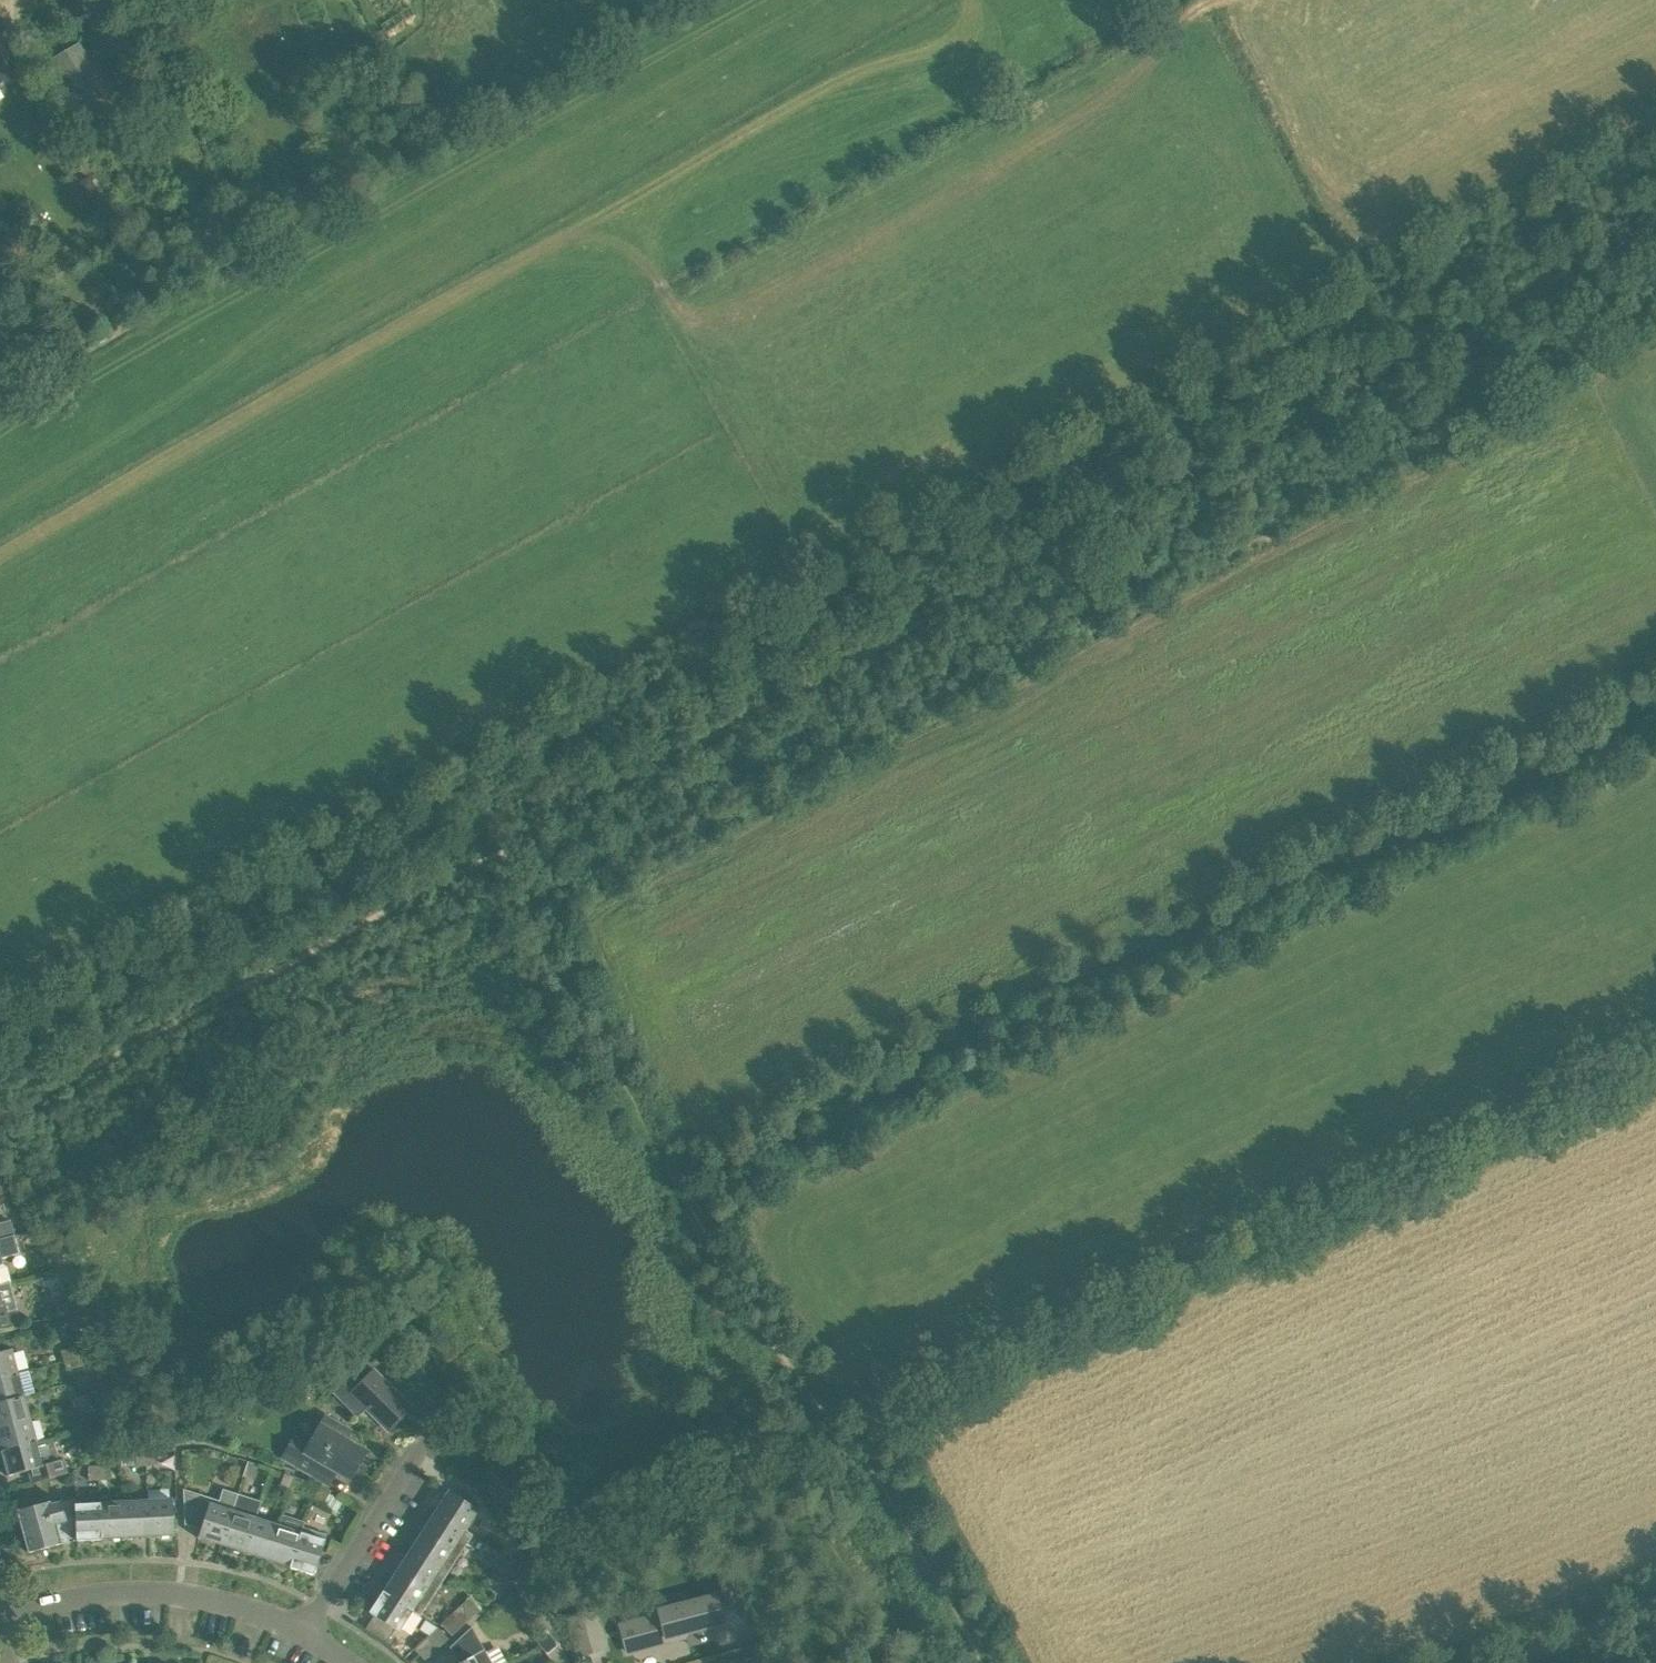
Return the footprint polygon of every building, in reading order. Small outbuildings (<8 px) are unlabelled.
[(89,65),(77,44),(50,60),(51,62),(71,95),(61,101),(72,120),(81,115),(83,119),(110,103),(120,119),(133,111),(102,57),(89,65)] [(47,55),(30,65),(35,72),(51,62),(50,60),(47,55)] [(9,79),(0,63),(0,84),(9,79)] [(90,176),(77,183),(86,200),(99,193),(90,176)] [(14,1236),(10,1221),(0,1223),(0,1240),(14,1236)] [(10,1283),(10,1282),(10,1279),(6,1266),(3,1263),(1,1258),(18,1253),(14,1236),(0,1240),(0,1286),(10,1283)] [(17,1309),(10,1283),(0,1286),(0,1328),(20,1322),(17,1309)] [(56,1304),(59,1315),(70,1312),(67,1301),(56,1304)] [(64,1360),(78,1357),(75,1348),(62,1351),(64,1360)] [(11,1349),(0,1352),(0,1378),(18,1373),(11,1349)] [(67,1370),(80,1366),(78,1357),(64,1360),(67,1370)] [(28,1371),(18,1374),(18,1373),(0,1378),(0,1403),(24,1396),(34,1393),(28,1371)] [(410,1408),(373,1371),(352,1392),(342,1382),(332,1392),(354,1415),(364,1405),(389,1430),(410,1408)] [(77,1407),(90,1403),(88,1394),(74,1398),(77,1407)] [(30,1419),(24,1396),(0,1403),(0,1427),(30,1419)] [(79,1416),(93,1412),(90,1403),(77,1407),(79,1416)] [(367,1451),(346,1439),(351,1431),(325,1416),(308,1445),(294,1437),(282,1458),(317,1478),(324,1465),(350,1480),(367,1451)] [(36,1442),(30,1419),(0,1427),(0,1443),(2,1451),(1,1451),(1,1452),(37,1442),(36,1442)] [(58,1461),(52,1438),(36,1442),(37,1442),(1,1452),(8,1476),(29,1470),(32,1483),(67,1474),(63,1460),(58,1461)] [(136,1466),(155,1465),(155,1451),(136,1452),(136,1466)] [(253,1480),(258,1465),(248,1461),(242,1476),(253,1480)] [(89,1480),(108,1479),(107,1465),(88,1466),(89,1480)] [(289,1492),(294,1477),(284,1474),(279,1489),(289,1492)] [(298,1495),(303,1480),(294,1477),(289,1492),(298,1495)] [(323,1504),(331,1491),(321,1485),(313,1499),(323,1504)] [(219,1500),(183,1489),(184,1509),(205,1516),(198,1538),(199,1539),(200,1537),(222,1544),(233,1511),(238,1494),(222,1489),(219,1500)] [(419,1617),(472,1535),(465,1530),(478,1510),(447,1490),(447,1491),(448,1492),(383,1592),(382,1591),(368,1612),(399,1632),(412,1612),(419,1617)] [(245,1552),(256,1517),(260,1502),(238,1494),(233,1511),(222,1544),(245,1552)] [(75,1504),(75,1499),(51,1505),(50,1501),(17,1510),(28,1553),(62,1543),(61,1541),(76,1537),(77,1541),(102,1540),(102,1538),(173,1535),(173,1536),(174,1536),(172,1499),(75,1504)] [(278,1525),(267,1559),(290,1566),(289,1568),(290,1568),(301,1532),(302,1527),(304,1522),(282,1515),(279,1524),(278,1525)] [(267,1559),(278,1525),(279,1524),(256,1517),(245,1552),(267,1559)] [(326,1535),(302,1527),(301,1532),(290,1568),(313,1575),(326,1535)] [(517,1575),(525,1567),(514,1556),(506,1563),(517,1575)] [(495,1595),(510,1582),(499,1570),(484,1584),(495,1595)] [(716,1599),(715,1595),(657,1610),(658,1615),(619,1625),(624,1643),(627,1652),(636,1650),(655,1645),(654,1641),(686,1633),(689,1645),(717,1638),(714,1625),(735,1619),(729,1596),(716,1599)] [(452,1636),(481,1608),(470,1597),(441,1624),(452,1636)] [(578,1655),(605,1648),(595,1613),(568,1620),(578,1655)] [(437,1628),(425,1620),(419,1630),(428,1636),(414,1649),(425,1661),(448,1639),(437,1627),(437,1628)] [(471,1627),(449,1647),(458,1662),(492,1662),(471,1627)] [(540,1646),(552,1636),(546,1628),(534,1638),(540,1646)] [(546,1654),(559,1644),(552,1636),(540,1646),(546,1654)] [(750,1651),(738,1654),(737,1653),(717,1658),(718,1660),(716,1660),(717,1662),(753,1662),(750,1651)]
